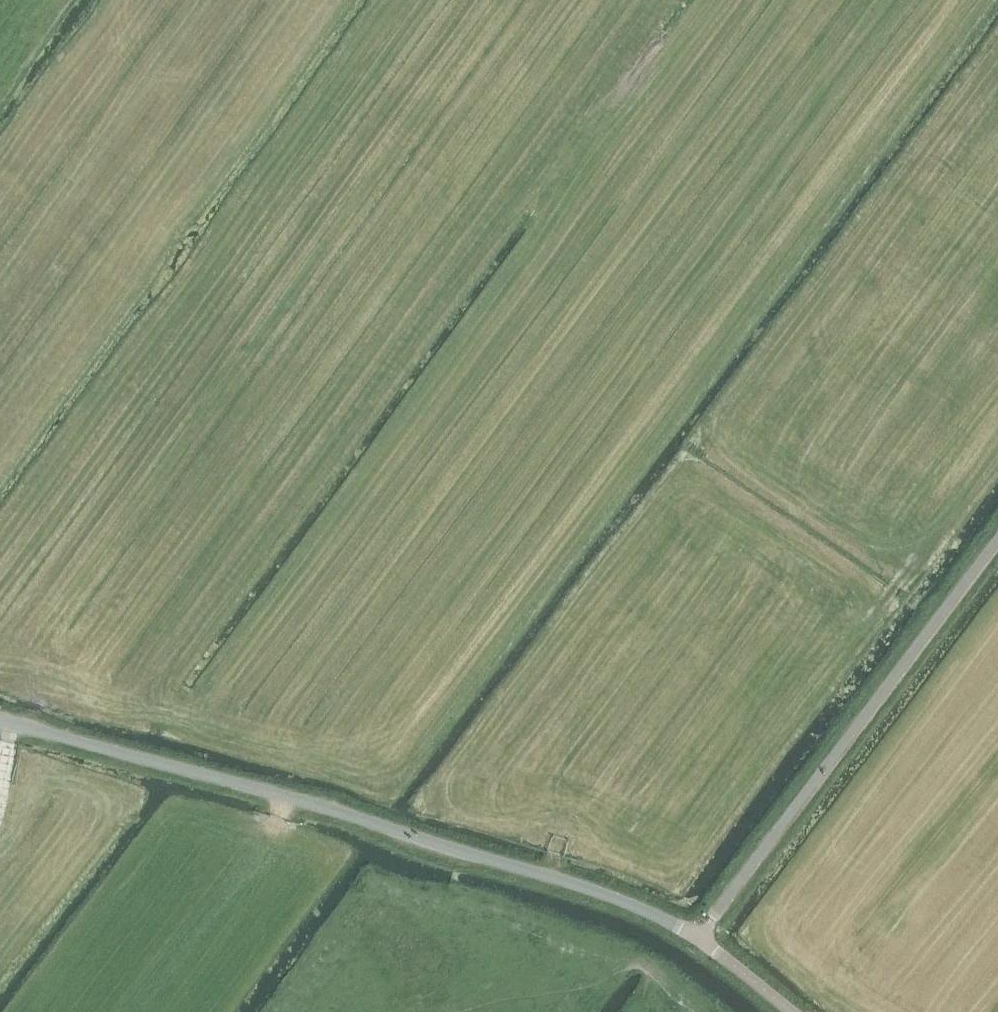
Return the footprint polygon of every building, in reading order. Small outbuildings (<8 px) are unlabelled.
[(6,815),(11,792),(0,789),(0,813),(6,815)]
